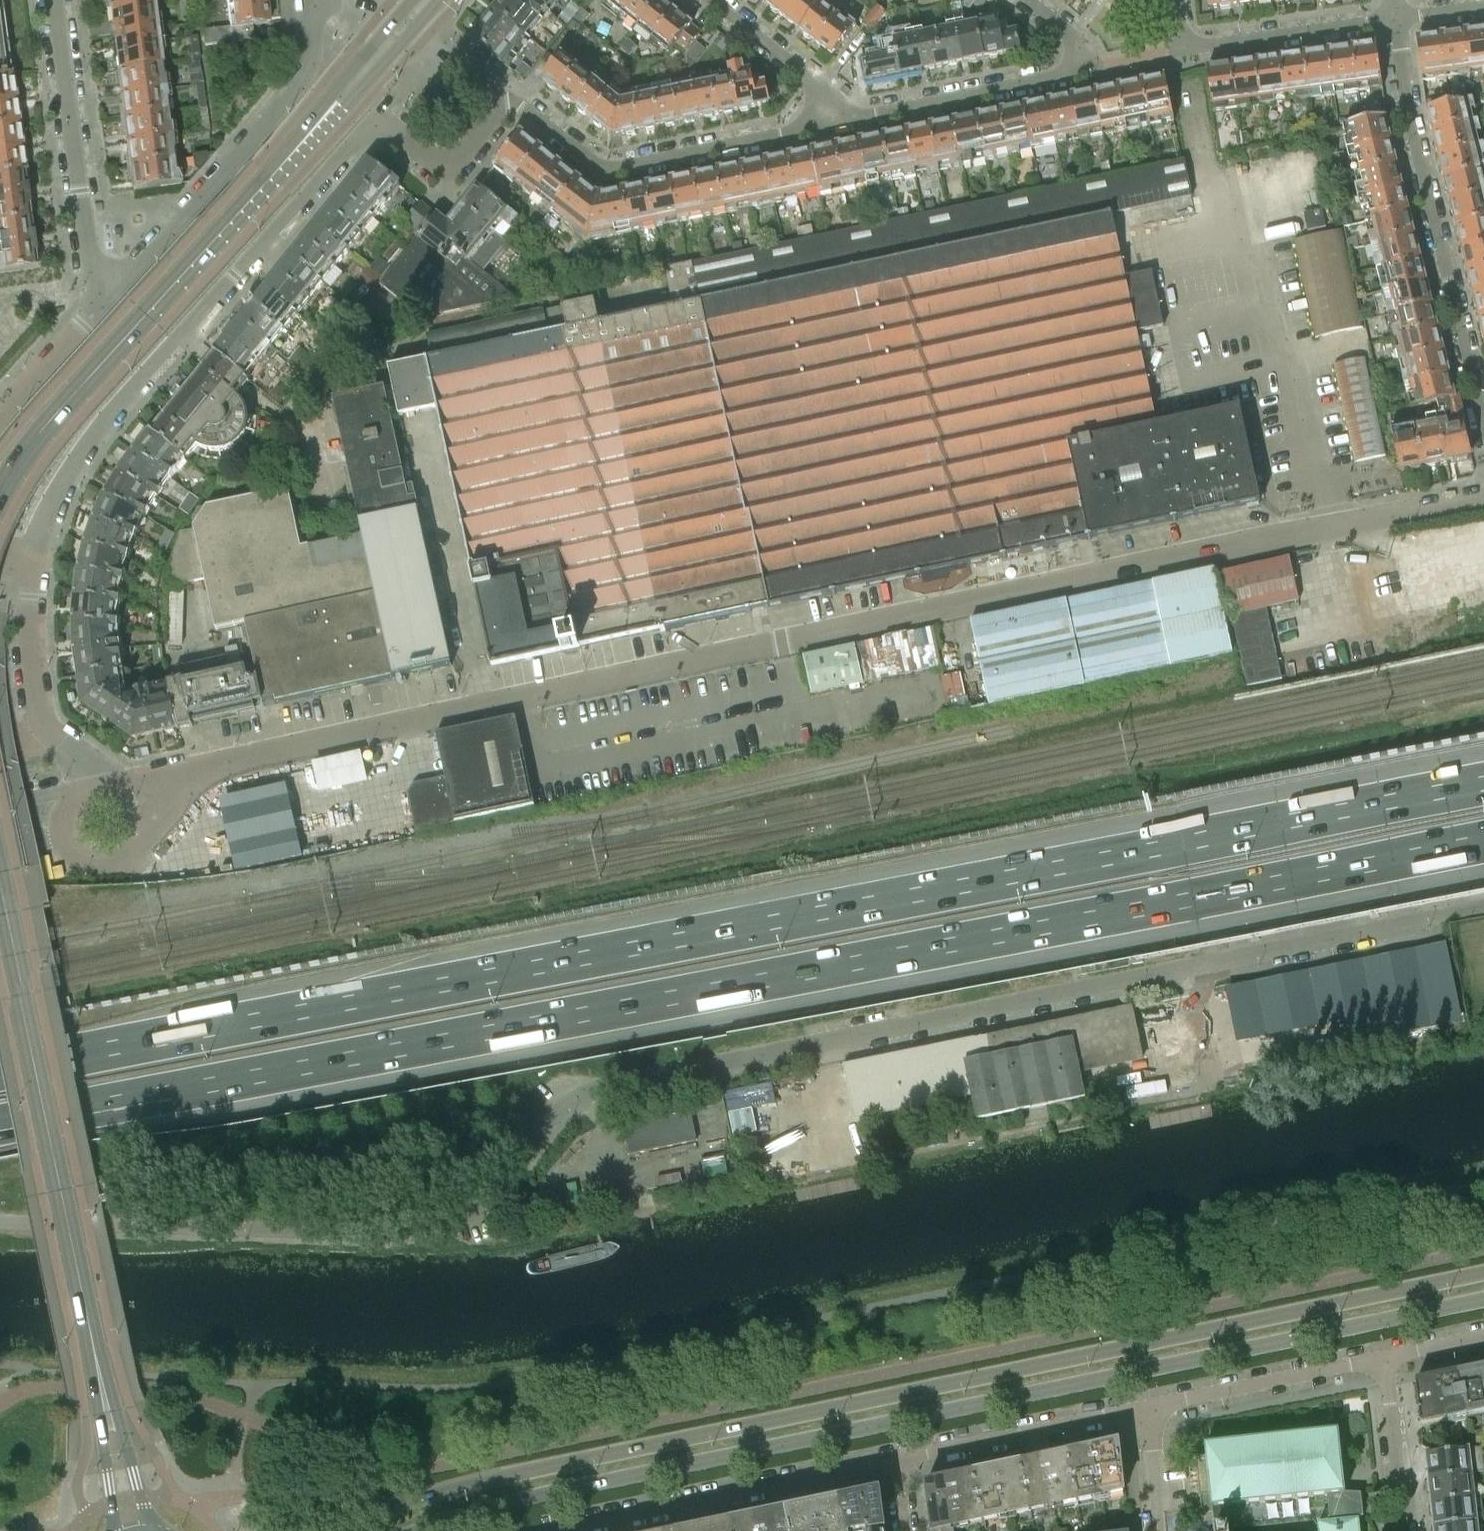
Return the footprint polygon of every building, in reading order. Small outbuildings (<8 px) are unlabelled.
[(106,8),(109,8),(149,2),(149,0),(105,0),(106,8)] [(186,24),(194,19),(191,0),(184,0),(186,24)] [(230,28),(269,23),(266,0),(226,0),(230,28)] [(492,10),(528,39),(549,13),(534,0),(530,0),(524,7),(515,0),(501,0),(492,10)] [(549,13),(559,0),(534,0),(549,13)] [(661,0),(608,0),(606,2),(637,28),(661,0)] [(664,3),(661,0),(637,28),(669,53),(676,44),(685,51),(700,32),(687,21),(687,19),(682,14),(680,15),(671,9),(672,6),(666,2),(664,3)] [(767,4),(771,7),(770,10),(775,14),(778,13),(800,30),(824,0),(770,0),(767,4)] [(800,30),(803,33),(803,36),(808,40),(811,39),(832,56),(856,25),(825,0),(824,0),(800,30)] [(1210,9),(1220,8),(1221,10),(1229,9),(1230,6),(1237,6),(1236,0),(1209,0),(1210,9)] [(149,2),(109,8),(111,26),(114,47),(138,44),(136,32),(161,29),(159,14),(151,15),(149,2)] [(891,29),(920,25),(916,5),(888,10),(891,29)] [(877,6),(862,24),(871,32),(886,13),(877,6)] [(589,14),(581,8),(573,18),(582,25),(589,14)] [(492,10),(480,26),(470,38),(508,68),(530,39),(528,39),(492,10)] [(0,14),(0,80),(11,79),(3,14),(0,14)] [(996,16),(956,24),(964,63),(969,62),(971,64),(977,62),(978,60),(989,57),(991,59),(997,58),(998,55),(1020,51),(1016,31),(1008,33),(1006,23),(998,25),(996,16)] [(956,24),(914,33),(922,71),(964,63),(956,24)] [(1468,29),(1465,31),(1464,32),(1470,69),(1482,67),(1483,73),(1483,29),(1477,30),(1474,28),(1468,29)] [(161,29),(136,32),(138,44),(114,47),(115,56),(118,73),(117,73),(117,74),(157,68),(156,55),(164,54),(162,41),(161,29)] [(1451,31),(1444,32),(1442,35),(1441,35),(1446,72),(1458,71),(1459,77),(1470,75),(1470,69),(1464,32),(1453,33),(1451,31)] [(222,32),(202,35),(204,47),(224,44),(222,32)] [(872,63),(865,65),(868,82),(887,79),(889,81),(895,79),(896,77),(908,74),(910,76),(916,75),(917,72),(922,71),(914,33),(893,37),(894,42),(881,44),(883,55),(870,57),(872,63)] [(1427,34),(1420,35),(1418,38),(1416,38),(1422,82),(1423,82),(1422,75),(1434,74),(1435,79),(1447,78),(1446,72),(1441,35),(1430,36),(1427,34)] [(199,59),(196,36),(189,37),(192,60),(199,59)] [(690,68),(700,55),(704,59),(709,52),(709,46),(701,39),(698,44),(696,42),(681,61),(690,68)] [(627,41),(620,49),(628,56),(635,47),(627,41)] [(1362,43),(1354,45),(1353,47),(1351,47),(1356,86),(1367,84),(1368,91),(1382,88),(1376,44),(1364,45),(1362,43)] [(1338,47),(1330,48),(1329,51),(1327,51),(1333,89),(1342,88),(1343,94),(1357,92),(1356,86),(1351,47),(1340,49),(1338,47)] [(1314,50),(1306,51),(1305,54),(1302,54),(1308,93),(1319,92),(1319,98),(1328,96),(1333,96),(1333,89),(1327,51),(1316,52),(1314,50)] [(570,102),(574,105),(597,77),(565,52),(543,80),(547,83),(547,86),(552,90),(555,90),(562,96),(562,99),(568,103),(570,102)] [(1290,54),(1282,55),(1281,57),(1278,58),(1284,97),(1294,95),(1295,101),(1302,100),(1309,99),(1308,93),(1302,54),(1292,56),(1290,54)] [(1266,60),(1255,61),(1260,100),(1261,106),(1275,104),(1274,98),(1284,97),(1278,58),(1277,58),(1275,56),(1267,57),(1266,60)] [(1242,63),(1231,65),(1230,65),(1235,104),(1236,110),(1249,108),(1249,102),(1260,100),(1255,61),(1253,61),(1251,59),(1243,60),(1242,63)] [(765,89),(764,83),(759,85),(758,78),(750,72),(744,73),(742,65),(741,66),(739,63),(731,65),(730,68),(729,68),(731,75),(738,110),(739,110),(741,112),(748,110),(749,108),(769,104),(767,98),(769,97),(768,90),(765,89)] [(1218,66),(1206,68),(1212,114),(1224,112),(1224,106),(1235,104),(1230,65),(1229,65),(1227,63),(1219,64),(1218,66)] [(738,110),(731,75),(729,68),(729,67),(717,70),(719,77),(692,83),(699,118),(704,117),(706,119),(712,118),(713,115),(724,113),(725,115),(732,114),(733,111),(738,110)] [(117,74),(117,73),(115,74),(116,84),(119,84),(120,95),(168,89),(167,80),(159,81),(157,68),(117,74)] [(202,84),(201,71),(188,73),(189,86),(195,85),(202,84)] [(597,77),(574,105),(578,109),(578,111),(583,115),(586,115),(594,121),(594,124),(599,128),(601,127),(612,136),(622,97),(597,77)] [(1151,77),(1144,78),(1143,81),(1139,82),(1147,121),(1159,119),(1160,124),(1174,121),(1165,77),(1153,79),(1151,77)] [(0,80),(0,103),(14,101),(13,89),(16,89),(14,79),(11,79),(0,80)] [(1127,82),(1121,83),(1119,86),(1116,87),(1124,126),(1135,124),(1137,130),(1149,127),(1147,121),(1139,82),(1130,84),(1127,82)] [(692,83),(653,91),(661,126),(665,125),(667,127),(673,126),(674,124),(685,121),(686,123),(693,122),(694,119),(699,118),(692,83)] [(202,84),(195,85),(198,110),(206,109),(202,84)] [(1103,87),(1097,88),(1096,91),(1092,92),(1100,131),(1113,128),(1114,134),(1125,132),(1124,126),(1116,87),(1106,89),(1103,87)] [(168,89),(120,95),(122,106),(119,107),(121,120),(164,114),(162,101),(170,100),(168,89)] [(1081,94),(1070,96),(1069,97),(1078,141),(1088,139),(1087,133),(1100,131),(1092,92),(1089,90),(1083,91),(1081,94)] [(653,91),(622,97),(612,136),(626,133),(628,135),(634,134),(635,132),(645,129),(647,131),(654,130),(654,128),(661,126),(653,91)] [(424,94),(415,106),(420,110),(419,111),(432,121),(443,107),(430,97),(429,98),(424,94)] [(1081,156),(1078,141),(1069,97),(1068,97),(1065,95),(1059,96),(1058,99),(1045,102),(1053,140),(1054,146),(1067,144),(1069,158),(1081,156)] [(1472,123),(1469,110),(1475,109),(1473,99),(1450,104),(1449,98),(1427,100),(1428,109),(1431,120),(1429,123),(1430,129),(1433,130),(1434,132),(1472,123)] [(1034,104),(1023,106),(1022,106),(1030,146),(1031,151),(1042,149),(1041,142),(1053,140),(1045,102),(1042,100),(1036,101),(1034,104)] [(0,103),(0,127),(20,124),(19,111),(16,112),(14,101),(0,103)] [(1389,141),(1387,131),(1389,128),(1387,121),(1384,120),(1381,102),(1370,103),(1372,119),(1361,122),(1350,124),(1348,125),(1352,137),(1344,139),(1347,150),(1389,141)] [(1011,109),(999,111),(998,111),(1006,151),(1008,158),(1019,156),(1021,156),(1019,148),(1030,146),(1022,106),(1021,107),(1018,105),(1012,106),(1011,109)] [(206,109),(198,110),(201,133),(209,132),(206,109)] [(987,114),(976,116),(975,116),(983,156),(984,163),(996,161),(994,153),(1006,151),(998,111),(995,110),(989,111),(987,114)] [(164,114),(121,120),(122,132),(125,131),(127,143),(175,137),(173,126),(165,127),(164,114)] [(964,119),(951,121),(961,168),(972,166),(971,158),(983,156),(975,116),(974,116),(971,114),(965,116),(964,119)] [(939,121),(933,123),(931,125),(928,126),(936,165),(949,163),(950,170),(961,168),(951,121),(941,123),(939,121)] [(1478,121),(1472,123),(1434,132),(1436,143),(1434,146),(1436,152),(1439,154),(1439,155),(1478,145),(1475,133),(1481,131),(1478,121)] [(0,127),(0,151),(20,149),(19,137),(22,137),(20,124),(0,127)] [(916,126),(909,127),(908,130),(905,131),(913,170),(924,167),(925,176),(937,173),(936,165),(928,126),(918,128),(916,126)] [(892,131),(886,132),(884,135),(880,136),(889,175),(901,172),(902,180),(914,178),(913,170),(905,131),(895,133),(892,131)] [(209,132),(201,133),(203,153),(192,154),(193,158),(212,155),(209,132)] [(523,134),(521,133),(505,152),(504,151),(495,162),(497,163),(493,167),(494,168),(497,163),(507,171),(504,176),(512,183),(516,179),(540,148),(532,142),(531,138),(526,134),(523,134)] [(870,138),(859,140),(857,141),(865,180),(867,187),(878,185),(877,177),(889,175),(880,136),(878,134),(871,135),(870,138)] [(175,137),(127,143),(128,154),(125,154),(126,166),(170,161),(168,148),(176,147),(175,137)] [(865,180),(857,141),(854,139),(848,140),(846,143),(833,146),(842,185),(843,192),(850,191),(855,190),(853,182),(865,180)] [(1397,160),(1395,153),(1392,152),(1389,141),(1347,150),(1349,161),(1357,160),(1360,173),(1395,165),(1395,163),(1397,160)] [(823,148),(812,150),(811,151),(818,189),(820,197),(832,195),(830,187),(842,185),(833,146),(831,144),(824,145),(823,148)] [(1481,157),(1483,156),(1483,144),(1478,145),(1439,155),(1442,167),(1440,169),(1442,175),(1445,177),(1445,179),(1483,169),(1481,157)] [(1343,151),(1342,145),(1330,148),(1332,154),(1343,151)] [(542,150),(540,148),(516,179),(526,186),(521,191),(531,199),(535,194),(559,163),(551,157),(550,154),(545,149),(542,150)] [(0,151),(0,176),(27,172),(25,159),(22,159),(20,149),(0,151)] [(799,153),(789,155),(787,155),(795,194),(796,200),(808,197),(807,191),(818,189),(811,151),(810,151),(807,149),(800,150),(799,153)] [(775,158),(765,160),(763,161),(770,199),(772,205),(784,202),(783,196),(795,194),(787,155),(783,154),(777,155),(775,158)] [(202,166),(212,155),(193,158),(194,168),(189,168),(185,173),(186,183),(188,183),(202,166)] [(751,163),(741,165),(740,165),(747,203),(748,209),(760,207),(759,201),(770,199),(763,161),(760,159),(753,160),(751,163)] [(1155,425),(1136,332),(1163,326),(1152,272),(1124,277),(1111,215),(1191,198),(1183,160),(1162,164),(1125,172),(1109,175),(1102,176),(858,228),(851,229),(811,238),(804,239),(796,241),(764,248),(756,249),(748,251),(709,259),(702,261),(690,263),(766,608),(1247,505),(1248,508),(1258,506),(1257,503),(1261,502),(1260,499),(1262,499),(1260,488),(1257,489),(1250,455),(1240,407),(1155,425)] [(170,161),(126,166),(128,179),(131,179),(133,191),(180,185),(179,173),(171,174),(170,161)] [(1123,161),(1113,163),(1107,164),(1109,175),(1125,172),(1123,161)] [(387,176),(369,162),(365,167),(363,167),(358,172),(359,174),(352,183),(350,182),(346,188),(346,190),(342,195),(373,220),(400,187),(397,184),(399,183),(389,175),(387,176)] [(561,165),(559,163),(535,194),(544,201),(540,206),(550,214),(554,209),(578,179),(570,172),(570,169),(564,165),(561,165)] [(728,168),(718,170),(716,170),(724,208),(725,214),(736,212),(735,206),(747,203),(740,165),(739,166),(736,164),(730,165),(728,168)] [(1109,175),(1107,164),(1100,165),(1102,176),(1109,175)] [(1395,165),(1360,173),(1363,185),(1356,187),(1358,199),(1401,188),(1398,177),(1400,175),(1399,168),(1396,166),(1395,165)] [(704,173),(694,175),(693,175),(700,213),(701,219),(714,216),(713,210),(724,208),(716,170),(715,170),(713,169),(706,170),(704,173)] [(1445,179),(1446,181),(1444,184),(1445,190),(1448,191),(1451,202),(1483,194),(1483,171),(1483,169),(1445,179)] [(0,176),(0,199),(27,195),(25,186),(28,186),(27,172),(0,176)] [(681,178),(678,178),(669,180),(677,218),(678,224),(689,221),(688,216),(700,213),(693,175),(692,175),(689,174),(682,175),(681,178)] [(657,183),(655,183),(645,185),(653,223),(654,228),(665,226),(664,221),(677,218),(669,180),(668,180),(665,178),(659,180),(657,183)] [(581,181),(578,179),(554,209),(565,218),(561,223),(586,243),(598,194),(590,188),(589,185),(584,180),(581,181)] [(633,187),(631,188),(622,190),(631,233),(642,231),(641,225),(653,223),(645,185),(642,183),(635,185),(633,187)] [(478,187),(463,205),(495,232),(501,224),(508,229),(517,219),(478,187)] [(598,195),(598,194),(586,243),(631,233),(622,190),(620,190),(618,188),(611,190),(609,193),(598,195)] [(1401,188),(1358,199),(1361,209),(1369,207),(1372,220),(1373,219),(1407,212),(1406,210),(1408,207),(1407,200),(1404,199),(1401,188)] [(1451,202),(1451,204),(1449,207),(1451,213),(1454,215),(1457,226),(1483,219),(1483,194),(1451,202)] [(0,199),(0,223),(33,219),(31,205),(28,205),(27,195),(0,199)] [(321,222),(320,223),(351,248),(373,220),(342,195),(339,199),(337,198),(333,204),(334,206),(327,215),(324,214),(320,220),(321,222)] [(421,203),(406,221),(417,230),(431,212),(421,203)] [(447,225),(436,216),(380,285),(422,319),(513,300),(513,296),(470,262),(495,232),(463,205),(447,225)] [(907,208),(898,210),(900,218),(909,216),(907,208)] [(1322,210),(1303,214),(1307,232),(1325,228),(1322,210)] [(1407,212),(1373,219),(1376,233),(1368,235),(1370,245),(1378,243),(1413,235),(1411,227),(1412,224),(1411,218),(1408,216),(1407,212)] [(858,228),(856,216),(848,218),(851,229),(858,228)] [(0,223),(0,247),(33,243),(32,234),(35,233),(33,219),(0,223)] [(1457,226),(1457,228),(1455,230),(1457,236),(1460,238),(1462,249),(1483,243),(1483,219),(1457,226)] [(392,235),(397,240),(404,245),(417,230),(406,221),(404,220),(392,235)] [(322,284),(351,248),(320,223),(314,230),(311,230),(307,235),(308,238),(301,246),(299,246),(294,251),(295,254),(291,258),(322,284)] [(809,226),(802,228),(804,239),(811,238),(809,226)] [(794,230),(796,241),(804,239),(802,228),(794,230)] [(1341,230),(1294,241),(1315,338),(1362,328),(1341,230)] [(540,238),(532,232),(528,236),(536,243),(540,238)] [(1413,235),(1378,243),(1382,256),(1373,258),(1376,269),(1384,267),(1419,258),(1416,250),(1418,247),(1417,241),(1414,240),(1413,235)] [(762,237),(754,238),(756,249),(764,248),(762,237)] [(746,240),(748,251),(756,249),(754,238),(746,240)] [(381,273),(404,245),(397,240),(382,260),(379,257),(372,266),(381,273)] [(0,247),(0,272),(39,267),(37,252),(34,253),(33,243),(0,247)] [(1462,249),(1463,251),(1461,254),(1462,259),(1465,261),(1468,273),(1483,269),(1483,243),(1462,249)] [(670,267),(668,256),(667,257),(665,247),(660,248),(662,258),(660,258),(662,269),(665,268),(670,267)] [(709,259),(707,248),(700,250),(702,261),(709,259)] [(514,254),(522,261),(526,256),(517,250),(514,254)] [(298,314),(322,284),(291,258),(288,262),(286,262),(282,267),(282,269),(275,278),(273,278),(269,283),(269,285),(267,289),(298,314)] [(1424,281),(1422,274),(1424,271),(1423,264),(1420,263),(1419,258),(1384,267),(1388,280),(1379,282),(1380,284),(1382,292),(1390,290),(1424,281)] [(673,308),(599,323),(598,323),(663,629),(668,628),(671,631),(675,630),(676,626),(766,608),(690,263),(670,267),(665,268),(673,308)] [(362,298),(378,278),(381,273),(372,266),(370,269),(373,271),(355,293),(362,298)] [(1468,273),(1469,274),(1467,277),(1468,283),(1471,284),(1474,296),(1483,293),(1483,269),(1468,273)] [(526,289),(514,280),(507,290),(524,302),(538,298),(541,294),(529,285),(526,289)] [(1424,281),(1390,290),(1393,303),(1385,306),(1387,316),(1395,313),(1430,305),(1428,297),(1430,294),(1429,288),(1426,286),(1424,281)] [(244,317),(242,320),(273,345),(298,314),(267,289),(262,294),(260,294),(256,299),(257,301),(250,310),(247,309),(243,315),(244,317)] [(1474,296),(1474,298),(1473,300),(1474,307),(1477,309),(1480,319),(1483,318),(1483,293),(1474,296)] [(663,629),(598,323),(599,323),(594,301),(507,319),(479,324),(422,337),(427,360),(388,369),(392,387),(395,400),(398,416),(437,408),(492,667),(663,629)] [(1430,305),(1395,313),(1399,327),(1391,329),(1393,339),(1399,337),(1436,328),(1434,320),(1436,317),(1434,311),(1431,309),(1430,305)] [(273,345),(242,320),(236,326),(234,325),(230,331),(231,333),(228,337),(259,362),(273,345)] [(1436,328),(1399,337),(1401,348),(1395,350),(1398,362),(1404,361),(1442,352),(1439,340),(1441,338),(1439,331),(1436,330),(1436,328)] [(259,362),(228,337),(224,342),(222,341),(217,347),(218,349),(214,354),(248,382),(248,381),(245,379),(259,362)] [(1442,352),(1404,361),(1407,372),(1401,373),(1403,386),(1404,386),(1448,375),(1445,364),(1447,361),(1445,355),(1442,353),(1442,352)] [(238,398),(236,396),(248,382),(214,354),(205,365),(151,432),(181,457),(185,461),(186,460),(185,460),(197,444),(200,446),(204,448),(207,450),(211,450),(215,451),(219,451),(223,450),(226,449),(230,448),(233,446),(236,443),(239,441),(241,438),(243,435),(245,431),(246,427),(247,424),(247,420),(247,417),(246,414),(246,411),(245,408),(243,406),(242,403),(240,401),(238,398)] [(1365,359),(1334,365),(1354,463),(1385,456),(1365,359)] [(1448,375),(1404,386),(1409,407),(1437,401),(1453,397),(1451,387),(1453,385),(1451,378),(1448,377),(1448,375)] [(404,487),(395,445),(386,402),(395,400),(392,387),(335,400),(350,469),(345,470),(352,500),(356,499),(361,521),(417,509),(418,509),(413,485),(404,487)] [(1453,397),(1437,401),(1440,415),(1436,416),(1446,461),(1455,459),(1457,461),(1466,460),(1468,456),(1470,456),(1456,397),(1453,397)] [(1393,411),(1391,401),(1385,403),(1387,413),(1393,411)] [(1436,416),(1413,421),(1422,465),(1424,465),(1427,468),(1435,466),(1437,463),(1446,461),(1436,416)] [(1413,421),(1390,427),(1399,470),(1409,468),(1412,471),(1419,469),(1421,466),(1422,465),(1413,421)] [(134,452),(166,475),(171,479),(177,470),(173,466),(181,457),(151,432),(149,434),(146,434),(141,439),(142,443),(134,452)] [(119,473),(153,494),(158,498),(164,489),(159,485),(166,475),(134,452),(133,454),(129,454),(125,460),(126,464),(119,473)] [(279,453),(269,465),(288,481),(298,469),(279,453)] [(112,486),(106,495),(141,515),(147,518),(152,508),(146,505),(153,494),(119,473),(118,475),(114,475),(111,482),(112,486)] [(242,622),(248,652),(252,668),(256,667),(263,702),(275,699),(276,704),(451,666),(417,509),(361,521),(360,521),(363,535),(301,548),(288,490),(199,509),(192,520),(194,529),(181,532),(167,575),(170,587),(205,580),(216,628),(242,622)] [(95,518),(131,535),(137,537),(142,528),(136,525),(141,515),(106,495),(105,497),(101,498),(98,505),(100,508),(95,518)] [(87,542),(123,556),(130,558),(133,548),(127,546),(131,535),(95,518),(94,521),(91,522),(88,529),(90,532),(87,542)] [(83,557),(81,567),(117,578),(123,580),(126,570),(120,568),(123,556),(87,542),(86,545),(83,546),(81,554),(83,557)] [(1301,602),(1291,557),(1222,572),(1232,617),(1301,602)] [(115,591),(117,578),(81,567),(80,570),(77,572),(76,579),(78,582),(77,593),(113,602),(120,604),(121,593),(115,591)] [(1232,653),(1214,569),(970,621),(989,705),(1232,653)] [(113,602),(77,593),(76,595),(73,597),(73,605),(75,607),(74,619),(118,626),(119,616),(112,615),(113,602)] [(118,626),(74,619),(75,626),(72,628),(72,635),(75,637),(76,650),(123,650),(120,627),(118,626)] [(941,666),(934,628),(856,644),(864,682),(941,666)] [(854,645),(803,656),(811,694),(863,683),(854,645)] [(263,702),(256,667),(252,668),(248,652),(242,654),(245,668),(242,669),(237,646),(226,649),(227,657),(178,667),(181,679),(168,682),(169,685),(177,728),(177,729),(192,726),(192,723),(255,708),(254,704),(263,702)] [(123,650),(76,650),(78,663),(75,666),(76,673),(79,674),(80,679),(126,672),(123,650)] [(126,672),(80,679),(81,684),(78,687),(79,694),(82,696),(83,698),(81,701),(104,717),(104,721),(110,725),(113,723),(126,732),(119,695),(127,686),(126,672)] [(169,685),(145,690),(154,733),(164,731),(167,733),(174,732),(175,728),(177,728),(169,685)] [(145,690),(119,695),(126,732),(137,740),(139,736),(154,733),(145,690)] [(535,806),(516,716),(435,734),(445,777),(414,784),(407,794),(413,820),(415,831),(535,806)] [(321,791),(370,779),(362,749),(314,761),(321,791)] [(218,807),(233,874),(299,861),(283,793),(218,807)] [(1443,946),(1228,990),(1239,1040),(1345,1018),(1350,1042),(1459,1020),(1443,946)] [(1129,1010),(847,1066),(858,1117),(969,1095),(975,1122),(1083,1100),(1077,1070),(1138,1058),(1129,1010)] [(726,1100),(730,1119),(776,1109),(774,1102),(766,1104),(763,1091),(726,1100)] [(622,1121),(629,1156),(696,1142),(689,1107),(622,1121)] [(650,1159),(697,1149),(695,1143),(648,1153),(650,1159)] [(1457,1372),(1466,1414),(1483,1410),(1483,1366),(1457,1372)] [(1457,1372),(1416,1380),(1420,1423),(1450,1417),(1466,1414),(1457,1372)] [(1466,1414),(1450,1417),(1451,1423),(1467,1419),(1466,1414)] [(1289,1435),(1205,1444),(1207,1457),(1195,1459),(1199,1495),(1210,1494),(1212,1507),(1215,1530),(1228,1530),(1225,1506),(1326,1495),(1329,1522),(1317,1524),(1318,1530),(1360,1530),(1358,1517),(1363,1516),(1361,1493),(1345,1492),(1338,1430),(1289,1435)] [(1483,1443),(1483,1430),(1471,1431),(1472,1444),(1483,1443)] [(1458,1445),(1471,1444),(1470,1433),(1456,1435),(1458,1445)] [(1118,1442),(1090,1448),(1100,1497),(1124,1492),(1123,1490),(1125,1488),(1124,1481),(1122,1480),(1119,1455),(1121,1453),(1120,1447),(1118,1445),(1118,1442)] [(1090,1448),(1067,1452),(1076,1502),(1100,1497),(1090,1448)] [(1469,1448),(1427,1452),(1427,1456),(1424,1458),(1425,1466),(1429,1469),(1429,1478),(1472,1473),(1469,1448)] [(1067,1452),(1044,1457),(1054,1506),(1076,1502),(1067,1452)] [(1044,1457),(1021,1462),(1030,1511),(1054,1506),(1044,1457)] [(1021,1462),(996,1467),(1006,1516),(1030,1511),(1021,1462)] [(996,1467),(972,1472),(982,1521),(1006,1516),(996,1467)] [(972,1472),(949,1477),(959,1526),(982,1521),(972,1472)] [(1472,1473),(1429,1478),(1427,1482),(1428,1490),(1431,1493),(1432,1501),(1474,1497),(1472,1473)] [(949,1477),(926,1482),(932,1530),(953,1527),(959,1526),(949,1477)] [(839,1500),(845,1530),(859,1530),(860,1530),(883,1527),(878,1491),(839,1500)] [(1474,1497),(1432,1501),(1432,1502),(1430,1506),(1431,1514),(1434,1517),(1435,1525),(1477,1521),(1474,1497)] [(784,1511),(788,1530),(845,1530),(839,1500),(784,1511)] [(729,1522),(731,1530),(788,1530),(784,1511),(729,1522)] [(1085,1523),(1086,1530),(1105,1530),(1104,1521),(1085,1523)] [(1435,1525),(1435,1526),(1432,1530),(1478,1530),(1477,1521),(1435,1525)] [(688,1530),(731,1530),(729,1522),(688,1530)]
